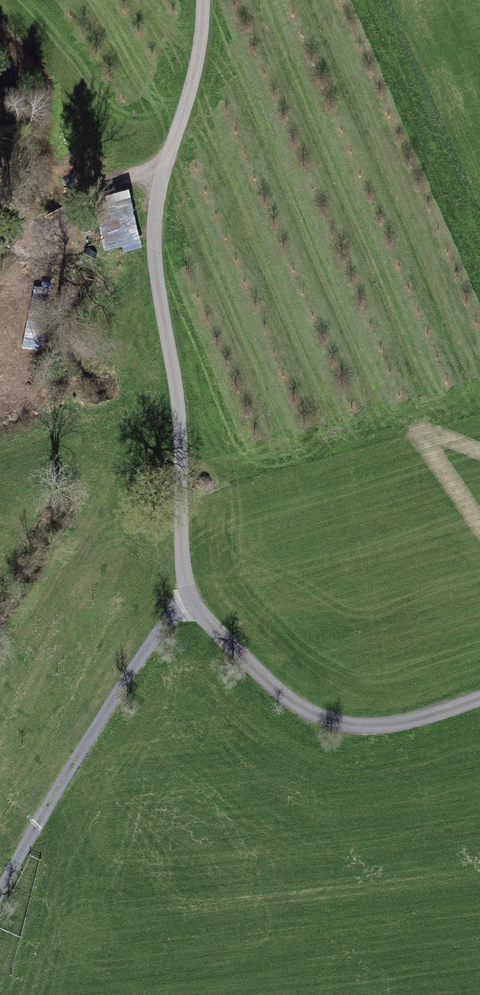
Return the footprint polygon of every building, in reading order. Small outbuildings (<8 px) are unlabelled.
[(114,252),(142,239),(131,216),(103,229),(114,252)]
